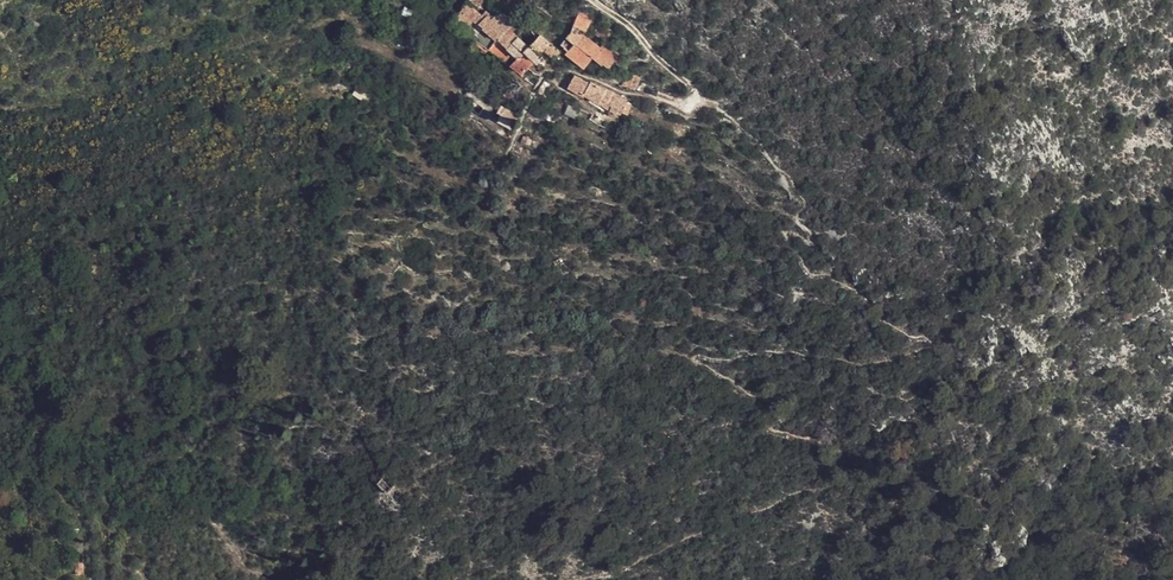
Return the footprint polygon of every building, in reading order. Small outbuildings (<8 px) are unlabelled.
[(481,1),(474,9),(484,15),(490,8),(481,1)] [(472,12),(465,21),(479,31),(486,21),(472,12)] [(481,50),(494,59),(510,38),(517,27),(505,18),(500,26),(497,28),(489,23),(486,21),(479,31),(490,39),(481,50)] [(497,28),(500,26),(491,20),(489,23),(497,28)] [(465,21),(457,33),(470,43),(479,31),(465,21)] [(510,38),(521,46),(545,63),(549,59),(561,67),(567,59),(543,43),(541,45),(531,32),(519,25),(517,27),(510,38)] [(479,31),(470,43),(481,50),(490,39),(479,31)] [(584,50),(586,52),(594,44),(597,41),(587,33),(585,36),(582,40),(578,43),(584,50)] [(521,46),(510,38),(494,59),(513,72),(520,60),(515,56),(521,46)] [(570,50),(576,57),(584,50),(578,43),(570,50)] [(618,68),(594,44),(586,52),(591,57),(600,68),(608,76),(618,68)] [(515,56),(520,60),(526,64),(528,61),(540,69),(545,63),(521,46),(515,56)] [(584,50),(576,57),(574,59),(581,66),(591,57),(586,52),(584,50)] [(591,77),(600,68),(591,57),(581,66),(591,77)] [(540,69),(528,61),(526,64),(518,76),(529,83),(540,69)] [(631,80),(627,92),(642,97),(646,85),(631,80)] [(594,90),(580,83),(575,97),(598,108),(599,107),(606,111),(608,106),(613,109),(618,98),(596,87),(594,90)] [(563,95),(552,89),(550,91),(562,97),(563,95)] [(545,101),(557,107),(558,104),(561,100),(562,97),(550,91),(545,101)] [(622,104),(623,100),(618,98),(613,109),(608,106),(606,111),(599,107),(598,108),(625,121),(632,106),(622,104)] [(561,100),(558,104),(564,108),(567,103),(561,100)]
